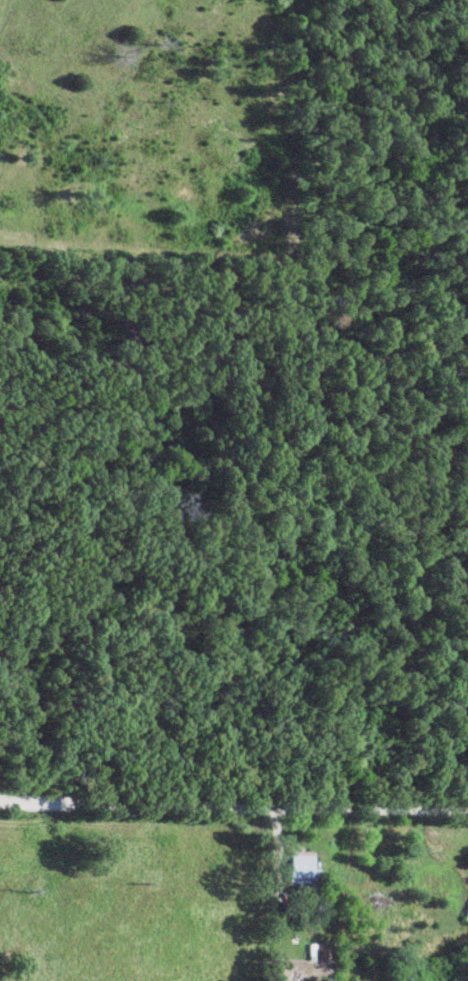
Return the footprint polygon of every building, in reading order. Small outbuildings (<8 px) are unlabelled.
[(317,870),(317,857),(292,856),(292,884),(317,885),(318,870),(317,870)]
